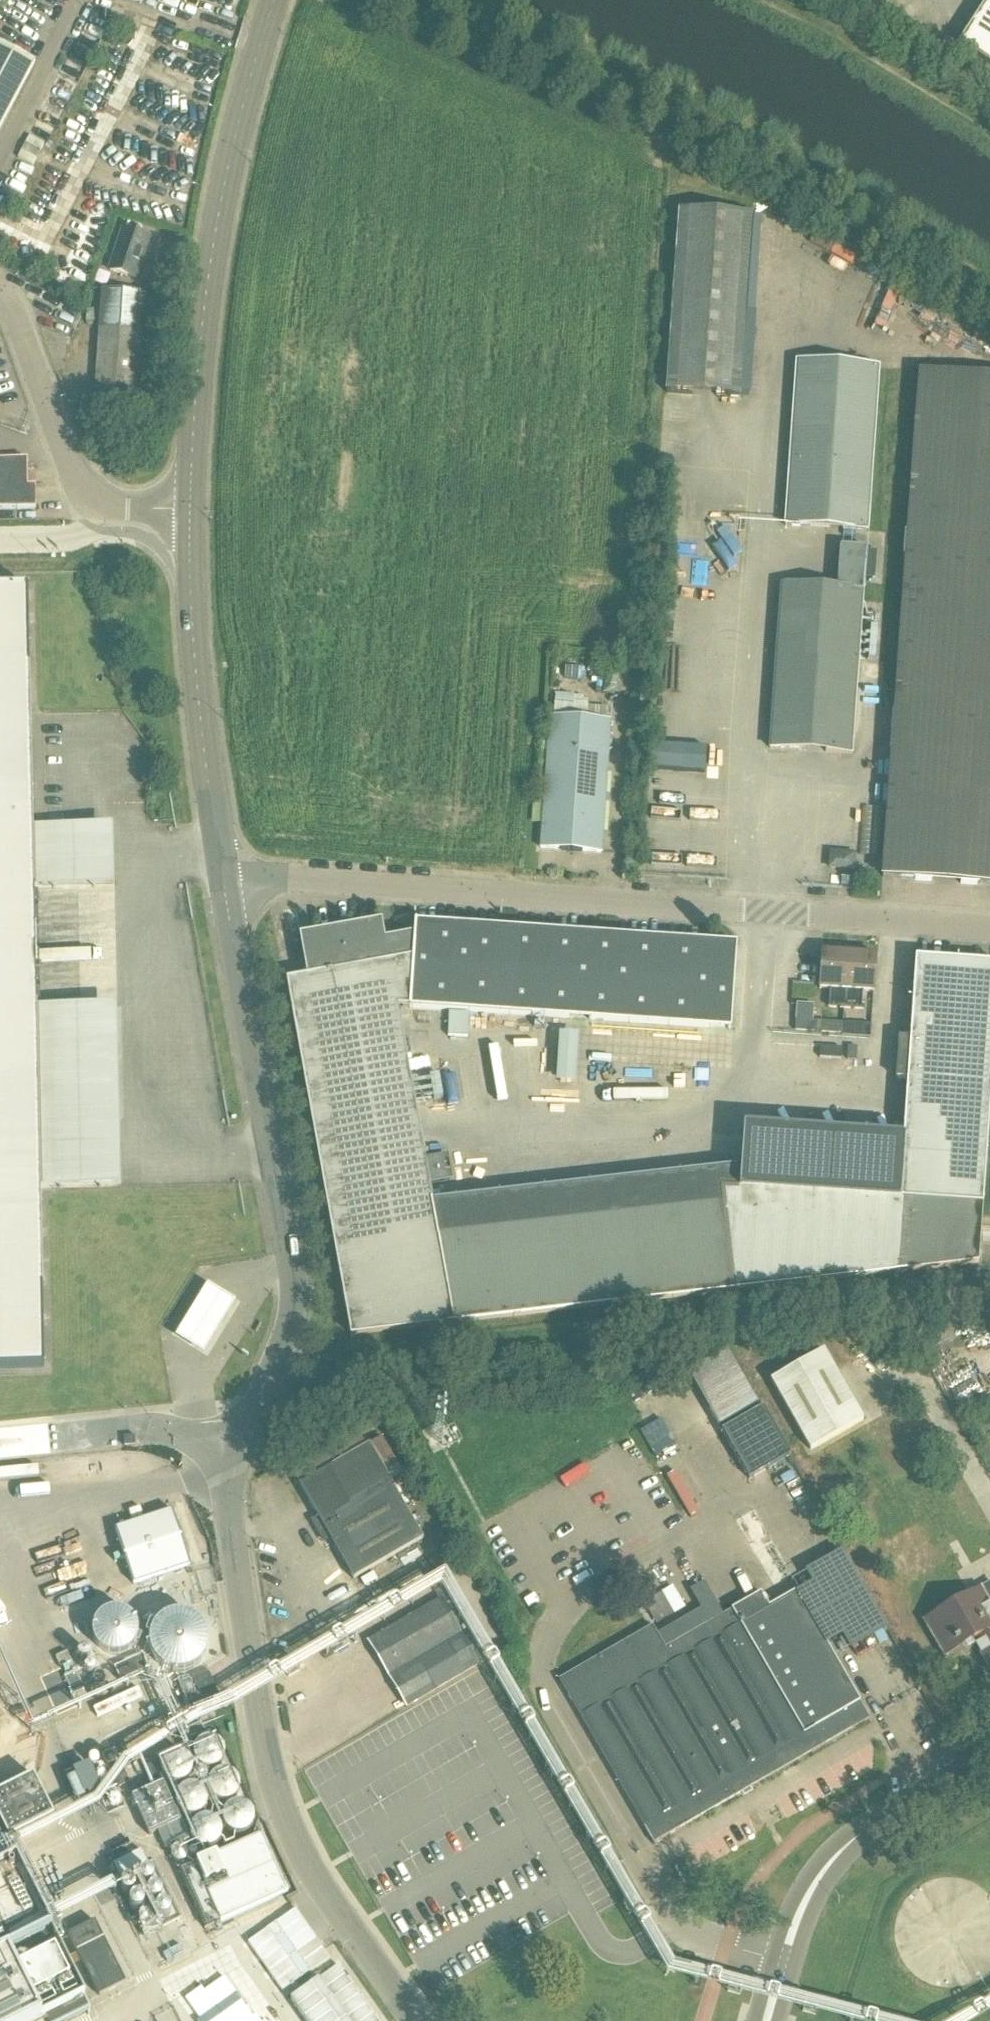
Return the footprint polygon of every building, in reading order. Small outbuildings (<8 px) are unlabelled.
[(961,47),(989,65),(989,2),(961,47)] [(33,65),(0,47),(0,128),(33,65)] [(46,148),(49,140),(32,134),(29,143),(46,148)] [(24,148),(21,159),(38,163),(41,153),(24,148)] [(740,399),(753,217),(679,212),(666,394),(740,399)] [(135,280),(149,240),(123,231),(109,271),(135,280)] [(162,414),(163,398),(157,397),(164,295),(102,290),(95,393),(145,397),(144,414),(162,414)] [(868,532),(879,369),(797,363),(786,526),(868,532)] [(919,373),(882,878),(989,886),(989,379),(919,373)] [(36,510),(36,487),(27,487),(27,466),(0,466),(0,511),(36,510)] [(851,755),(866,549),(840,547),(837,590),(780,586),(769,749),(851,755)] [(45,1368),(28,588),(0,589),(0,1369),(45,1368)] [(550,717),(541,849),(601,853),(608,753),(610,721),(602,721),(587,720),(554,717),(550,717)] [(707,761),(706,738),(651,740),(652,763),(707,761)] [(853,870),(854,855),(839,854),(838,868),(853,870)] [(735,946),(415,925),(414,937),(384,943),(380,924),(301,938),(308,978),(288,982),(352,1335),(978,1264),(989,1086),(989,965),(916,960),(910,1040),(899,1039),(896,1080),(908,1081),(903,1140),(743,1129),(741,1168),(432,1204),(428,1184),(424,1159),(396,1007),(730,1029),(735,946)] [(845,1009),(849,956),(823,954),(821,988),(831,988),(829,1008),(845,1009)] [(872,991),(874,958),(849,956),(845,1009),(861,1010),(863,991),(872,991)] [(814,1005),(796,1004),(795,1020),(795,1031),(843,1035),(843,1023),(812,1021),(814,1005)] [(456,1013),(456,1035),(473,1035),(473,1013),(456,1013)] [(579,1069),(580,1031),(563,1031),(563,1069),(579,1069)] [(857,1047),(847,1047),(847,1060),(856,1061),(857,1047)] [(820,1048),(819,1059),(840,1060),(841,1050),(820,1048)] [(673,1092),(690,1094),(691,1082),(684,1081),(684,1079),(675,1078),(673,1092)] [(446,1155),(424,1159),(428,1184),(450,1180),(446,1155)] [(224,1298),(209,1289),(176,1340),(193,1352),(203,1357),(236,1305),(224,1298)] [(720,1420),(758,1402),(733,1348),(695,1366),(720,1420)] [(809,1452),(864,1420),(824,1350),(770,1381),(809,1452)] [(763,1406),(723,1429),(751,1478),(791,1455),(763,1406)] [(354,1581),(424,1541),(369,1447),(299,1487),(354,1581)] [(652,1627),(559,1680),(654,1845),(870,1720),(743,1501),(706,1522),(736,1574),(710,1588),(726,1614),(665,1649),(652,1627)] [(133,1584),(191,1566),(173,1511),(116,1529),(133,1584)] [(62,1565),(72,1584),(95,1572),(85,1553),(62,1565)] [(685,1588),(697,1610),(714,1601),(702,1579),(685,1588)] [(924,1621),(945,1658),(973,1642),(989,1670),(989,1583),(924,1621)] [(407,1709),(493,1658),(455,1593),(369,1643),(407,1709)] [(656,1625),(680,1618),(673,1593),(649,1600),(656,1625)] [(220,1644),(220,1643),(219,1634),(216,1627),(213,1621),(207,1614),(201,1611),(195,1607),(187,1605),(180,1605),(172,1606),(166,1609),(159,1613),(154,1618),(149,1624),(146,1630),(144,1637),(144,1644),(145,1652),(147,1659),(151,1665),(157,1672),(162,1676),(170,1679),(177,1681),(184,1681),(192,1680),(198,1678),(205,1673),(210,1669),(213,1665),(216,1659),(219,1652),(220,1644)] [(129,1630),(129,1628),(129,1627),(129,1625),(128,1623),(128,1622),(127,1620),(127,1619),(125,1616),(124,1615),(122,1614),(121,1613),(118,1611),(117,1611),(115,1610),(113,1610),(110,1609),(107,1610),(105,1610),(102,1611),(99,1613),(97,1615),(95,1616),(94,1619),(93,1620),(92,1622),(92,1623),(91,1625),(91,1627),(91,1628),(91,1630),(91,1632),(92,1633),(92,1635),(94,1638),(94,1639),(95,1641),(97,1642),(98,1643),(99,1644),(102,1646),(104,1646),(107,1647),(108,1647),(110,1647),(113,1647),(117,1646),(118,1646),(121,1644),(123,1642),(125,1641),(126,1639),(127,1638),(127,1636),(128,1635),(128,1633),(129,1632),(129,1630)] [(59,1666),(70,1661),(66,1651),(55,1656),(59,1666)] [(144,1674),(144,1673),(143,1668),(141,1664),(137,1661),(132,1660),(127,1660),(123,1662),(119,1667),(118,1672),(118,1677),(121,1682),(125,1685),(130,1686),(136,1685),(140,1683),(143,1678),(144,1674)] [(73,1695),(84,1690),(76,1671),(65,1676),(73,1695)] [(154,1732),(154,1730),(153,1723),(151,1718),(148,1715),(145,1712),(141,1710),(136,1708),(131,1708),(123,1710),(116,1714),(113,1718),(111,1722),(110,1726),(109,1731),(111,1739),(113,1742),(116,1746),(119,1749),(123,1751),(131,1753),(137,1752),(141,1751),(148,1746),(150,1743),(153,1738),(154,1732)] [(7,1775),(12,1774),(17,1772),(21,1769),(24,1765),(27,1761),(29,1756),(31,1751),(31,1746),(31,1741),(29,1737),(27,1732),(24,1728),(21,1724),(17,1721),(12,1719),(7,1718),(2,1717),(0,1718),(0,1775),(2,1776),(7,1775)] [(221,1761),(221,1760),(220,1756),(218,1752),(215,1750),(210,1749),(206,1749),(201,1752),(199,1756),(198,1759),(198,1763),(200,1767),(204,1770),(209,1772),(213,1771),(218,1769),(220,1765),(221,1761)] [(189,1840),(181,1821),(163,1783),(155,1763),(145,1767),(153,1787),(132,1797),(149,1835),(157,1832),(165,1850),(189,1840)] [(352,1829),(400,1810),(392,1790),(412,1782),(405,1765),(388,1772),(392,1782),(341,1803),(352,1829)] [(191,1778),(190,1773),(188,1770),(184,1767),(181,1766),(175,1767),(172,1768),(169,1772),(168,1777),(168,1781),(171,1785),(175,1788),(179,1789),(183,1789),(187,1786),(190,1782),(191,1778)] [(54,1818),(33,1777),(0,1793),(0,1822),(9,1841),(54,1818)] [(236,1791),(236,1790),(235,1786),(233,1782),(228,1779),(224,1778),(219,1779),(215,1782),(212,1786),(211,1790),(212,1795),(215,1799),(219,1802),(223,1803),(227,1802),(232,1800),(234,1797),(236,1791)] [(207,1809),(207,1808),(206,1804),(203,1800),(200,1798),(196,1796),(191,1797),(187,1800),(184,1804),(184,1808),(184,1812),(186,1816),(189,1818),(194,1820),(199,1819),(203,1816),(206,1813),(207,1809)] [(250,1823),(250,1822),(249,1818),(246,1814),(243,1812),(238,1811),(235,1812),(231,1815),(229,1818),(228,1822),(229,1827),(231,1830),(234,1832),(238,1833),(242,1833),(246,1830),(249,1826),(250,1823)] [(220,1840),(220,1839),(219,1835),(216,1831),(212,1828),(209,1828),(204,1829),(200,1831),(198,1835),(197,1839),(197,1843),(200,1847),(203,1850),(207,1851),(212,1850),(216,1848),(219,1844),(220,1840)] [(206,1929),(288,1893),(262,1834),(180,1871),(206,1929)] [(382,1856),(390,1876),(427,1861),(419,1841),(382,1856)] [(129,1891),(148,1934),(179,1921),(153,1861),(120,1875),(127,1892),(129,1891)] [(90,2014),(41,1917),(51,1911),(27,1862),(0,1876),(0,2020),(76,2020),(90,2014)] [(59,1913),(65,1923),(122,1890),(116,1880),(59,1913)] [(329,1958),(295,1910),(247,1944),(282,1992),(329,1958)] [(94,1922),(68,1935),(99,1997),(126,1983),(118,1968),(110,1952),(102,1937),(95,1923),(94,1922)] [(167,1962),(173,1959),(173,1958),(184,1953),(180,1945),(163,1954),(167,1962)] [(290,2000),(305,2020),(377,2020),(337,1966),(290,2000)] [(189,2004),(210,1992),(198,1972),(177,1984),(189,2004)] [(989,1994),(989,1982),(978,1989),(984,1998),(989,1994)] [(206,2013),(209,2020),(234,2020),(229,2005),(206,2013)] [(277,2011),(255,2020),(281,2020),(277,2011)]
